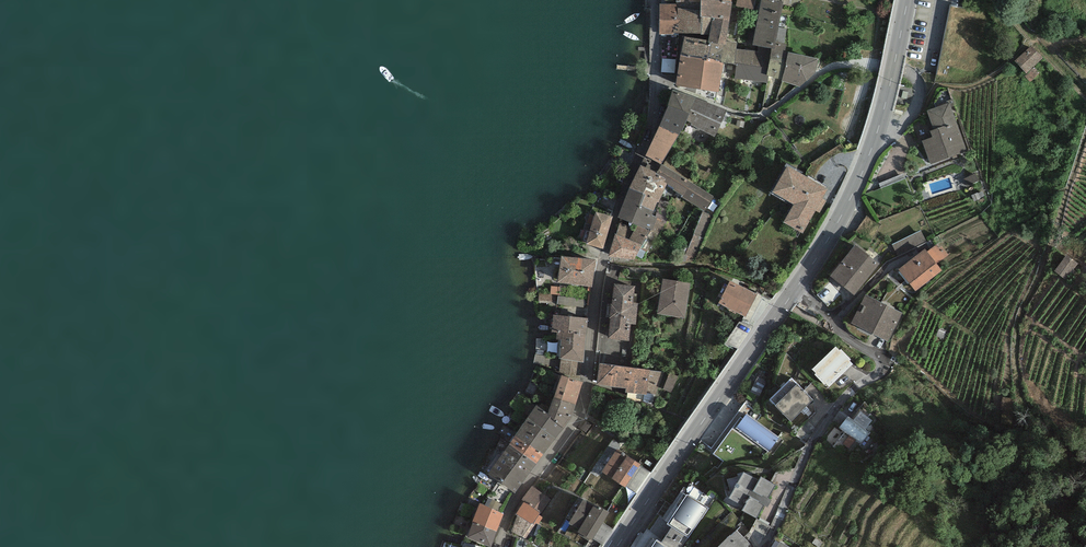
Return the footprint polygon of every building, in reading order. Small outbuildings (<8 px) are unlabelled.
[(731,2),(716,0),(701,0),(701,2),(701,9),(700,17),(702,17),(702,33),(702,35),(710,35),(709,41),(708,42),(711,43),(726,45),(726,42),(731,2)] [(736,6),(754,10),(756,0),(737,0),(736,6)] [(770,0),(761,0),(753,44),(758,45),(772,48),(775,48),(776,42),(783,2),(770,0)] [(660,4),(659,34),(665,34),(673,35),(673,33),(679,33),(702,33),(702,17),(700,17),(701,9),(679,8),(677,8),(677,5),(660,4)] [(709,41),(685,37),(681,56),(707,60),(711,43),(708,42),(709,41)] [(726,45),(711,43),(707,60),(723,63),(735,64),(735,63),(736,49),(737,43),(726,42),(726,45)] [(786,45),(776,42),(775,48),(772,48),(769,67),(767,76),(769,76),(782,80),(788,52),(785,52),(786,45)] [(769,67),(772,48),(758,45),(758,51),(736,49),(735,63),(737,63),(769,67)] [(1032,46),(1015,61),(1026,73),(1043,58),(1032,46)] [(818,59),(788,52),(782,80),(782,81),(800,86),(816,73),(818,59)] [(707,60),(681,56),(676,86),(719,92),(723,63),(707,60)] [(767,76),(769,67),(737,63),(734,78),(767,84),(769,76),(767,76)] [(1040,74),(1034,68),(1024,77),(1030,83),(1040,74)] [(695,98),(673,90),(668,106),(689,113),(695,98)] [(727,111),(695,98),(689,113),(686,121),(691,123),(690,125),(714,137),(727,111)] [(930,131),(933,137),(922,142),(930,165),(967,151),(949,102),(926,111),(933,130),(930,131)] [(686,121),(689,113),(668,106),(659,127),(679,134),(681,129),(683,130),(686,121)] [(679,134),(659,127),(645,156),(661,164),(679,134)] [(661,164),(645,156),(629,188),(645,195),(641,205),(654,211),(657,202),(659,202),(667,184),(667,183),(664,182),(666,179),(656,173),(661,164)] [(663,165),(661,164),(656,173),(666,179),(664,182),(667,183),(667,184),(674,188),(673,190),(682,195),(681,197),(704,211),(714,197),(693,183),(695,180),(666,161),(663,165)] [(828,189),(787,166),(772,192),(794,204),(783,223),(802,234),(816,211),(820,213),(827,201),(822,199),(828,189)] [(975,173),(963,179),(967,187),(979,181),(975,173)] [(912,196),(905,179),(880,189),(887,206),(912,196)] [(645,195),(629,188),(618,218),(621,219),(651,229),(652,229),(657,217),(656,217),(652,215),(654,211),(641,205),(645,195)] [(673,204),(660,200),(656,217),(657,217),(652,229),(651,229),(650,231),(659,235),(667,222),(673,204)] [(613,217),(596,212),(586,244),(603,249),(613,217)] [(713,216),(702,212),(686,255),(697,259),(713,216)] [(651,229),(621,219),(616,234),(615,234),(608,256),(634,259),(650,231),(651,229)] [(898,256),(926,241),(920,230),(892,245),(898,256)] [(939,242),(927,252),(936,264),(949,254),(939,242)] [(854,295),(879,263),(855,244),(830,276),(854,295)] [(915,291),(942,270),(936,264),(927,252),(924,249),(898,270),(915,291)] [(1066,277),(1080,261),(1068,251),(1054,267),(1066,277)] [(592,287),(596,260),(561,256),(558,283),(592,287)] [(685,318),(690,283),(662,279),(657,314),(685,318)] [(758,294),(730,280),(718,303),(746,317),(758,294)] [(635,286),(613,284),(608,338),(630,340),(632,325),(636,325),(638,303),(633,303),(635,286)] [(561,287),(551,286),(550,294),(552,294),(560,295),(561,287)] [(865,295),(851,323),(888,342),(903,313),(865,295)] [(584,299),(558,296),(557,304),(583,307),(584,299)] [(557,340),(561,340),(585,343),(589,319),(553,314),(551,332),(557,333),(557,340)] [(583,362),(585,343),(561,340),(559,359),(561,359),(578,361),(583,362)] [(853,365),(849,361),(851,359),(841,349),(839,351),(836,347),(812,369),(816,373),(815,375),(824,385),(826,384),(829,387),(853,365)] [(576,375),(578,361),(561,359),(559,374),(564,374),(576,375)] [(647,393),(650,370),(599,363),(597,384),(626,388),(625,392),(647,395),(647,393)] [(669,373),(650,370),(647,393),(655,394),(658,387),(672,393),(678,376),(669,373)] [(564,376),(561,375),(554,398),(576,405),(583,382),(580,381),(564,376)] [(791,422),(813,400),(812,398),(803,390),(791,378),(769,400),(791,422)] [(803,390),(812,398),(820,390),(811,382),(803,390)] [(572,417),(576,405),(554,398),(548,414),(551,416),(551,419),(564,429),(572,417)] [(548,414),(537,405),(527,418),(556,438),(564,429),(551,419),(551,416),(548,414)] [(847,416),(839,427),(849,435),(855,440),(861,444),(870,433),(865,429),(872,420),(861,411),(853,421),(847,416)] [(779,437),(746,414),(736,428),(768,452),(779,437)] [(543,455),(556,438),(527,418),(516,435),(543,455)] [(543,455),(516,435),(509,444),(536,464),(543,455)] [(849,448),(855,440),(849,435),(843,443),(849,448)] [(536,464),(509,444),(488,474),(515,494),(536,464)] [(625,487),(641,464),(617,448),(601,472),(625,487)] [(768,498),(775,484),(761,477),(759,480),(744,472),(730,498),(745,506),(742,511),(756,519),(763,506),(767,508),(772,500),(768,498)] [(552,499),(532,486),(522,500),(524,502),(540,513),(542,514),(552,499)] [(688,537),(689,538),(709,508),(687,494),(667,524),(672,527),(688,537)] [(485,505),(500,512),(503,505),(488,498),(485,505)] [(592,541),(609,512),(595,504),(594,505),(583,499),(568,524),(579,530),(578,532),(592,541)] [(540,513),(524,502),(516,514),(517,515),(531,525),(532,523),(535,525),(536,524),(538,525),(543,518),(539,515),(540,513)] [(485,505),(480,503),(473,521),(497,531),(503,514),(500,512),(485,505)] [(526,538),(535,525),(532,523),(531,525),(517,515),(511,532),(526,538)] [(770,527),(757,520),(749,532),(759,545),(770,527)] [(497,531),(473,521),(467,538),(490,546),(491,546),(497,531)] [(688,537),(672,527),(660,543),(667,546),(681,546),(688,537)] [(718,546),(747,546),(750,544),(737,530),(718,546)]
